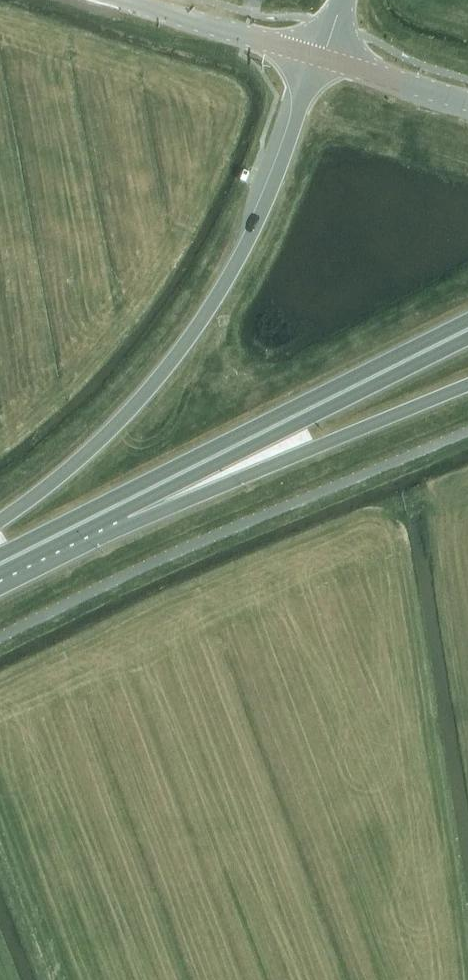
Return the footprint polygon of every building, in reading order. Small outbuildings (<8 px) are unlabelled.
[(241,181),(246,183),(249,173),(245,171),(241,181)]
